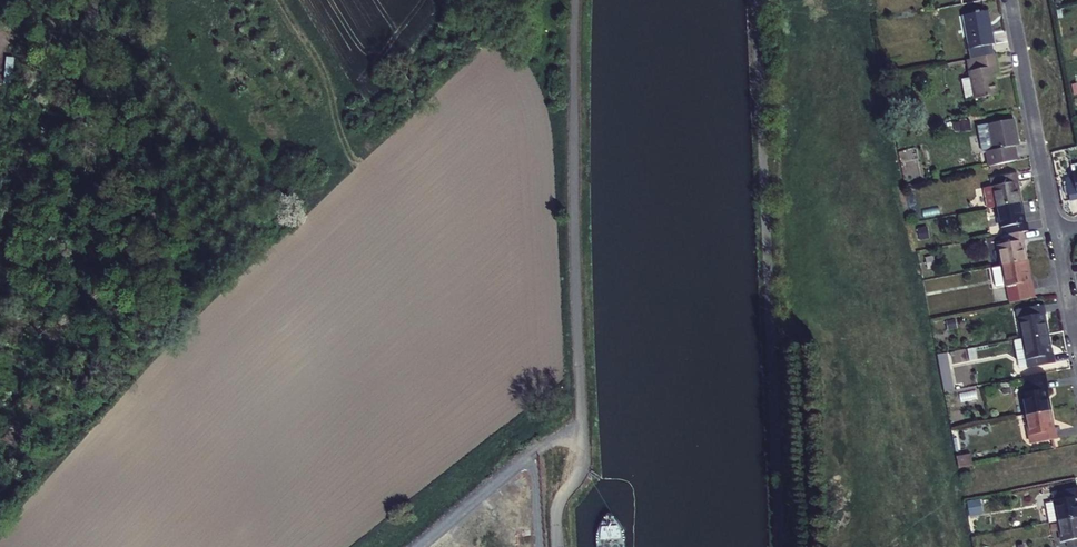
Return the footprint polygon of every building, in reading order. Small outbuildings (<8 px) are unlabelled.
[(990,25),(988,15),(966,19),(968,30),(990,25)] [(994,36),(992,36),(990,25),(968,30),(974,63),(995,59),(994,48),(995,48),(994,36)] [(974,63),(969,64),(973,80),(963,82),(967,101),(975,100),(976,101),(998,98),(995,79),(1001,78),(997,59),(995,59),(974,63)] [(985,155),(988,169),(1016,164),(1014,150),(1013,145),(1017,144),(1013,123),(976,129),(981,155),(985,155)] [(1063,181),(1068,203),(1076,200),(1076,198),(1076,197),(1076,164),(1069,166),(1072,179),(1063,181)] [(997,180),(999,188),(993,189),(996,210),(1021,205),(1017,185),(1020,184),(1019,176),(997,180)] [(986,211),(996,210),(993,189),(983,191),(986,211)] [(1000,229),(1005,228),(1007,236),(1023,233),(1028,233),(1027,224),(1024,225),(1021,205),(996,210),(1000,229)] [(1002,270),(1026,265),(1022,243),(1025,243),(1023,233),(1007,236),(1001,237),(1002,247),(998,248),(1002,270)] [(1026,265),(1002,270),(1006,289),(1009,307),(1036,302),(1033,285),(1030,285),(1026,265)] [(995,291),(1006,289),(1002,270),(991,272),(995,291)] [(1016,316),(1018,325),(1020,324),(1023,344),(1047,340),(1043,320),(1046,320),(1045,310),(1016,316)] [(1023,344),(1027,365),(1032,364),(1033,373),(1055,369),(1053,360),(1050,360),(1047,340),(1023,344)] [(1019,366),(1027,365),(1023,344),(1015,346),(1019,366)] [(937,361),(941,381),(949,379),(945,359),(937,361)] [(952,396),(949,379),(941,381),(944,397),(952,396)] [(1024,421),(1048,416),(1045,397),(1047,397),(1046,388),(1024,391),(1026,400),(1021,401),(1024,421)] [(1024,421),(1028,441),(1033,441),(1035,450),(1056,446),(1054,437),(1052,437),(1048,416),(1024,421)] [(1053,508),(1053,509),(1056,528),(1076,524),(1076,511),(1076,504),(1076,503),(1076,496),(1076,495),(1056,498),(1057,507),(1053,508)] [(969,516),(983,514),(980,499),(967,501),(969,516)] [(1047,529),(1056,528),(1053,509),(1044,510),(1047,529)] [(1059,546),(1076,546),(1076,524),(1056,528),(1059,546)]
